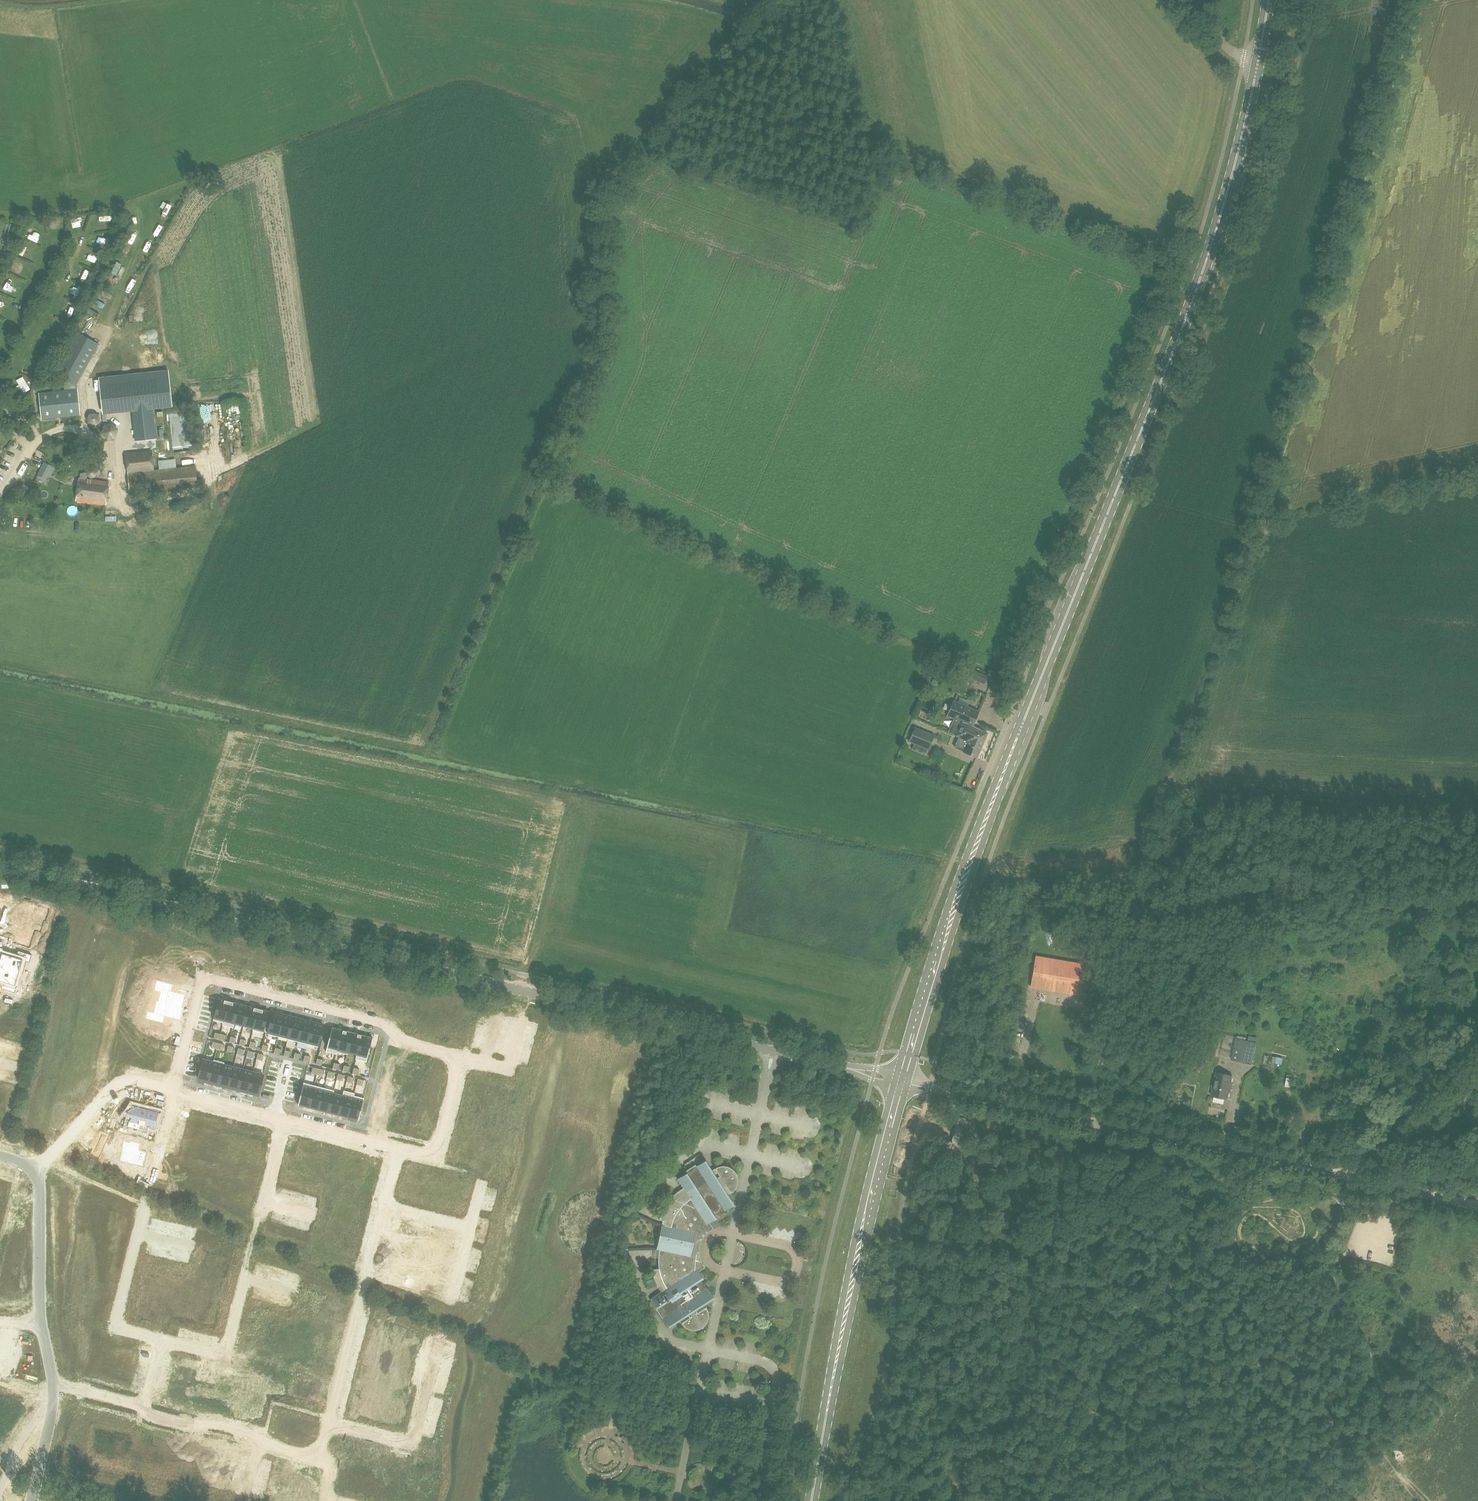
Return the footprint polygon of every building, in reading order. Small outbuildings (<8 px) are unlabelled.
[(64,229),(63,218),(54,219),(55,230),(64,229)] [(15,273),(20,275),(25,266),(19,264),(15,273)] [(15,293),(18,286),(8,281),(5,289),(15,293)] [(75,294),(81,297),(84,289),(78,286),(75,294)] [(106,308),(109,302),(99,296),(96,301),(106,308)] [(107,309),(104,319),(109,320),(112,310),(107,309)] [(42,418),(80,415),(78,389),(76,389),(76,386),(101,341),(94,337),(93,340),(77,331),(54,374),(66,381),(61,391),(39,393),(42,418)] [(99,378),(103,415),(132,412),(136,440),(157,437),(153,409),(173,407),(168,370),(99,378)] [(206,405),(207,419),(223,418),(222,404),(206,405)] [(170,413),(174,453),(195,451),(190,412),(170,413)] [(155,470),(153,451),(126,454),(130,493),(198,486),(196,466),(176,468),(175,459),(158,460),(159,469),(155,470)] [(110,482),(87,479),(87,473),(82,473),(81,478),(80,478),(77,500),(106,505),(110,482)] [(986,681),(988,675),(977,672),(975,679),(986,681)] [(960,720),(955,733),(982,745),(988,732),(973,726),(979,711),(953,700),(947,714),(960,720)] [(934,734),(915,726),(909,740),(928,748),(934,734)] [(977,757),(982,745),(955,733),(954,735),(967,741),(966,743),(962,742),(959,749),(963,751),(977,757)] [(13,920),(34,927),(39,929),(43,918),(44,918),(46,910),(27,904),(25,912),(16,909),(13,920)] [(12,920),(9,931),(17,933),(15,941),(28,945),(34,927),(13,920),(12,920)] [(0,959),(0,966),(19,972),(23,973),(27,961),(30,962),(32,955),(18,951),(16,957),(2,953),(0,959)] [(1035,955),(1031,986),(1031,988),(1078,996),(1083,963),(1035,955)] [(1131,977),(1136,965),(1137,963),(1131,960),(1128,967),(1129,967),(1126,975),(1131,977)] [(1100,991),(1104,967),(1090,964),(1086,988),(1100,991)] [(4,982),(2,988),(15,992),(17,985),(15,984),(19,972),(0,966),(0,980),(4,982)] [(157,980),(154,990),(160,992),(158,1000),(182,1007),(185,994),(171,991),(173,984),(157,980)] [(219,998),(213,1020),(223,1022),(224,1023),(229,1001),(219,998)] [(148,1011),(146,1018),(163,1023),(165,1016),(181,1020),(184,1007),(182,1007),(158,1000),(157,1000),(154,1012),(148,1011)] [(223,1022),(222,1025),(233,1028),(235,1023),(234,1023),(239,1003),(229,1001),(224,1023),(223,1022)] [(239,1003),(234,1023),(235,1023),(244,1025),(249,1006),(239,1003)] [(249,1006),(244,1025),(253,1028),(254,1028),(259,1008),(249,1006)] [(253,1028),(253,1030),(264,1033),(269,1011),(259,1008),(254,1028),(253,1028)] [(273,1012),(268,1034),(279,1037),(279,1034),(284,1015),(273,1012)] [(5,1038),(7,1030),(6,1029),(10,1018),(0,1015),(0,1037),(5,1038)] [(284,1015),(279,1034),(288,1037),(289,1037),(294,1017),(284,1015)] [(288,1037),(287,1039),(298,1042),(303,1020),(294,1017),(289,1037),(288,1037)] [(303,1020),(298,1042),(308,1044),(313,1022),(303,1020)] [(428,1020),(423,1039),(434,1042),(439,1022),(428,1020)] [(313,1022),(308,1044),(318,1047),(324,1025),(313,1022)] [(439,1022),(434,1042),(444,1045),(449,1025),(439,1022)] [(449,1025),(444,1045),(455,1047),(460,1028),(449,1025)] [(332,1027),(326,1052),(327,1051),(337,1054),(337,1052),(337,1051),(343,1030),(333,1027),(332,1027)] [(343,1030),(337,1051),(337,1052),(347,1054),(348,1052),(347,1052),(352,1032),(343,1030)] [(352,1032),(347,1052),(348,1052),(357,1054),(362,1035),(352,1032)] [(357,1054),(356,1059),(366,1061),(366,1062),(373,1037),(372,1037),(362,1035),(357,1054)] [(1225,1035),(1220,1057),(1251,1065),(1257,1042),(1242,1039),(1237,1037),(1225,1035)] [(413,1070),(415,1060),(410,1059),(403,1057),(400,1067),(413,1070)] [(1192,1071),(1195,1059),(1189,1058),(1186,1069),(1192,1071)] [(203,1059),(198,1079),(209,1081),(214,1062),(213,1062),(203,1059)] [(214,1062),(209,1081),(219,1084),(224,1064),(225,1062),(214,1059),(213,1062),(214,1062)] [(425,1074),(428,1063),(421,1061),(415,1060),(413,1070),(425,1074)] [(224,1064),(219,1084),(228,1086),(233,1067),(224,1064)] [(233,1067),(228,1086),(238,1089),(243,1069),(233,1067)] [(410,1080),(413,1070),(400,1067),(398,1077),(410,1080)] [(243,1069),(238,1089),(248,1091),(253,1072),(243,1069)] [(423,1084),(425,1074),(413,1070),(410,1080),(423,1084)] [(253,1072),(248,1091),(259,1094),(264,1074),(253,1072)] [(1212,1096),(1228,1099),(1230,1091),(1231,1091),(1233,1083),(1232,1083),(1233,1076),(1217,1072),(1216,1080),(1215,1079),(1213,1088),(1214,1088),(1212,1096)] [(1302,1088),(1304,1076),(1290,1074),(1289,1078),(1284,1077),(1284,1086),(1302,1088)] [(408,1090),(410,1080),(398,1077),(395,1087),(408,1090)] [(420,1093),(423,1084),(410,1080),(408,1090),(420,1093)] [(304,1082),(298,1104),(299,1105),(299,1104),(309,1107),(314,1085),(304,1082),(305,1082),(304,1082)] [(314,1085),(309,1107),(318,1109),(324,1087),(314,1085)] [(324,1087),(318,1109),(328,1112),(333,1092),(334,1092),(334,1090),(324,1087)] [(405,1100),(408,1090),(395,1087),(393,1097),(405,1100)] [(343,1095),(338,1114),(348,1117),(354,1095),(355,1093),(344,1090),(343,1095)] [(418,1103),(420,1093),(408,1090),(405,1100),(418,1103)] [(333,1092),(328,1112),(338,1114),(343,1095),(334,1092),(333,1092)] [(354,1095),(348,1117),(358,1119),(358,1120),(364,1097),(363,1097),(354,1095)] [(403,1110),(405,1100),(393,1097),(390,1107),(403,1110)] [(415,1114),(418,1103),(405,1100),(403,1110),(415,1114)] [(132,1105),(127,1113),(132,1117),(129,1120),(128,1126),(146,1131),(147,1126),(155,1128),(159,1112),(132,1105)] [(488,1126),(487,1133),(499,1136),(501,1129),(488,1126)] [(100,1156),(110,1136),(102,1132),(91,1152),(100,1156)] [(123,1147),(120,1161),(143,1167),(147,1152),(139,1150),(141,1143),(124,1139),(122,1147),(123,1147)] [(300,1141),(295,1160),(306,1163),(311,1143),(300,1141)] [(311,1143),(306,1163),(316,1166),(321,1146),(311,1143)] [(321,1146),(316,1166),(328,1169),(333,1149),(321,1146)] [(362,1156),(360,1167),(377,1171),(379,1161),(362,1156)] [(168,1166),(165,1180),(188,1186),(191,1172),(194,1173),(196,1163),(177,1159),(174,1167),(168,1166)] [(480,1160),(478,1167),(490,1170),(492,1163),(480,1160)] [(679,1319),(681,1322),(681,1323),(682,1323),(683,1325),(686,1327),(687,1327),(689,1328),(691,1329),(692,1329),(693,1329),(694,1329),(695,1329),(697,1328),(699,1328),(701,1327),(703,1326),(704,1325),(704,1324),(705,1323),(706,1322),(706,1321),(707,1319),(708,1318),(708,1317),(708,1316),(708,1315),(708,1314),(708,1312),(708,1311),(707,1310),(707,1309),(707,1308),(706,1307),(705,1306),(704,1303),(714,1297),(707,1287),(706,1288),(700,1279),(703,1277),(697,1268),(702,1265),(700,1260),(699,1257),(698,1253),(698,1250),(698,1247),(699,1243),(701,1239),(702,1237),(704,1234),(706,1231),(710,1229),(707,1223),(716,1217),(714,1215),(723,1209),(724,1211),(734,1205),(728,1194),(732,1192),(732,1191),(734,1190),(734,1189),(735,1188),(736,1187),(736,1186),(737,1184),(737,1183),(738,1182),(738,1181),(738,1180),(738,1179),(738,1178),(737,1177),(737,1176),(737,1175),(736,1174),(736,1173),(735,1172),(734,1171),(733,1169),(732,1169),(731,1168),(729,1167),(728,1166),(726,1166),(725,1166),(723,1166),(722,1166),(720,1166),(719,1166),(718,1167),(717,1167),(715,1168),(712,1170),(705,1160),(696,1166),(695,1165),(685,1171),(686,1173),(677,1179),(683,1188),(679,1190),(676,1193),(673,1196),(671,1197),(670,1199),(669,1201),(667,1203),(665,1205),(664,1207),(663,1209),(662,1211),(661,1213),(660,1215),(660,1217),(659,1219),(667,1221),(666,1225),(662,1224),(657,1249),(660,1249),(659,1255),(659,1261),(659,1266),(659,1268),(652,1270),(652,1271),(653,1273),(653,1275),(654,1277),(654,1278),(654,1279),(655,1281),(655,1282),(656,1283),(657,1285),(660,1291),(651,1296),(657,1306),(655,1307),(662,1317),(663,1316),(669,1325),(679,1319)] [(360,1167),(357,1176),(374,1181),(377,1171),(360,1167)] [(418,1167),(413,1187),(424,1190),(429,1170),(418,1167)] [(429,1170),(424,1190),(435,1193),(440,1173),(429,1170)] [(357,1176),(355,1186),(372,1190),(374,1181),(357,1176)] [(355,1186),(352,1196),(369,1200),(372,1190),(355,1186)] [(352,1196),(350,1206),(367,1210),(369,1200),(352,1196)] [(349,1209),(346,1219),(363,1224),(366,1214),(349,1209)] [(346,1219),(344,1229),(361,1234),(363,1224),(346,1219)] [(344,1229),(341,1239),(358,1243),(361,1234),(344,1229)] [(341,1239),(339,1249),(356,1253),(358,1243),(341,1239)] [(223,1247),(220,1257),(237,1262),(240,1252),(223,1247)] [(339,1249),(336,1259),(353,1263),(356,1253),(339,1249)] [(143,1252),(140,1262),(157,1266),(160,1256),(143,1252)] [(220,1257),(218,1267),(235,1272),(237,1262),(220,1257)] [(140,1262),(137,1272),(158,1277),(155,1276),(157,1266),(140,1262)] [(218,1267),(215,1277),(232,1281),(235,1272),(218,1267)] [(137,1272),(135,1282),(155,1287),(158,1277),(137,1272)] [(215,1277),(213,1287),(230,1291),(232,1281),(215,1277)] [(656,1283),(655,1282),(655,1281),(654,1279),(654,1278),(650,1279),(646,1281),(649,1288),(657,1285),(656,1283)] [(135,1282),(132,1292),(152,1297),(155,1287),(135,1282)] [(213,1287),(210,1297),(227,1301),(230,1291),(213,1287)] [(132,1292),(130,1301),(150,1306),(152,1297),(132,1292)] [(210,1297),(208,1306),(225,1311),(227,1301),(210,1297)] [(251,1299),(249,1309),(266,1313),(268,1303),(251,1299)] [(130,1301),(128,1311),(148,1316),(150,1306),(130,1301)] [(208,1306),(205,1316),(222,1321),(225,1311),(208,1306)] [(249,1309),(246,1319),(263,1323),(266,1313),(249,1309)] [(128,1311),(125,1321),(145,1326),(148,1316),(128,1311)] [(205,1316),(203,1326),(220,1331),(222,1321),(205,1316)] [(246,1319),(244,1328),(261,1333),(263,1323),(246,1319)] [(371,1326),(369,1337),(389,1342),(389,1341),(386,1341),(388,1331),(391,1331),(371,1326)] [(244,1328),(241,1338),(258,1343),(261,1333),(244,1328)] [(369,1337),(366,1347),(386,1352),(389,1342),(369,1337)] [(241,1338),(239,1348),(256,1352),(258,1343),(241,1338)] [(366,1347),(363,1358),(383,1363),(386,1352),(366,1347)] [(239,1348),(236,1358),(253,1362),(256,1352),(239,1348)] [(236,1358),(234,1368),(251,1372),(253,1362),(236,1358)] [(357,1452),(353,1468),(366,1471),(370,1455),(357,1452)] [(370,1455),(366,1471),(374,1473),(378,1457),(370,1455)] [(378,1457),(374,1473),(382,1475),(386,1460),(378,1457)] [(386,1460),(382,1475),(394,1479),(398,1463),(386,1460)] [(353,1468),(349,1484),(362,1487),(366,1471),(353,1468)] [(366,1471),(362,1487),(370,1489),(374,1473),(366,1471)] [(374,1473),(370,1489),(378,1491),(382,1475),(374,1473)] [(382,1475),(378,1491),(390,1495),(394,1479),(382,1475)]
